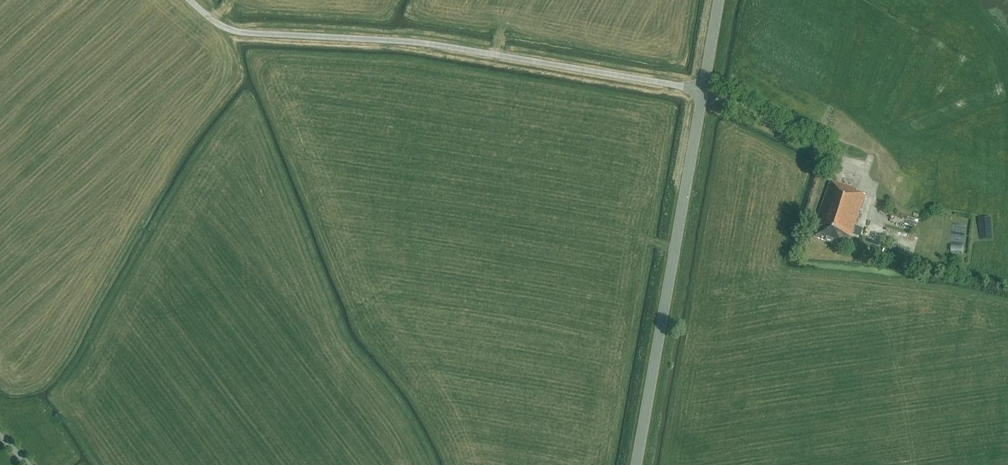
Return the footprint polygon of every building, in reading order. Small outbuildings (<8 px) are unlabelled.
[(827,179),(831,180),(816,224),(818,224),(814,236),(847,248),(866,195),(857,192),(857,189),(840,183),(843,175),(829,170),(827,179)]
